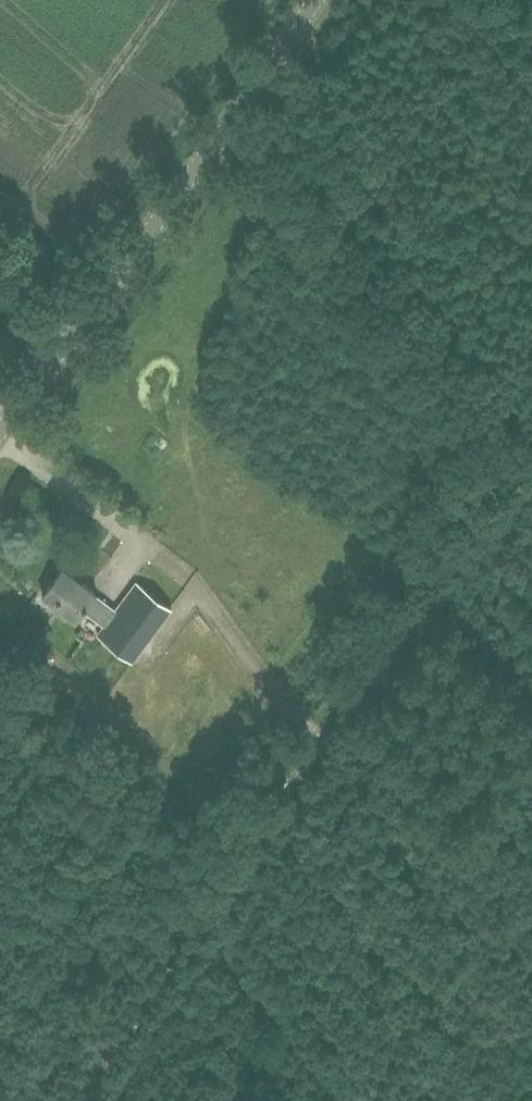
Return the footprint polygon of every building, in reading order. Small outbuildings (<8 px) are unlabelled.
[(94,595),(96,592),(63,568),(43,595),(77,620),(84,611),(103,626),(115,610),(94,595)] [(131,619),(150,594),(130,579),(111,604),(131,619)]
